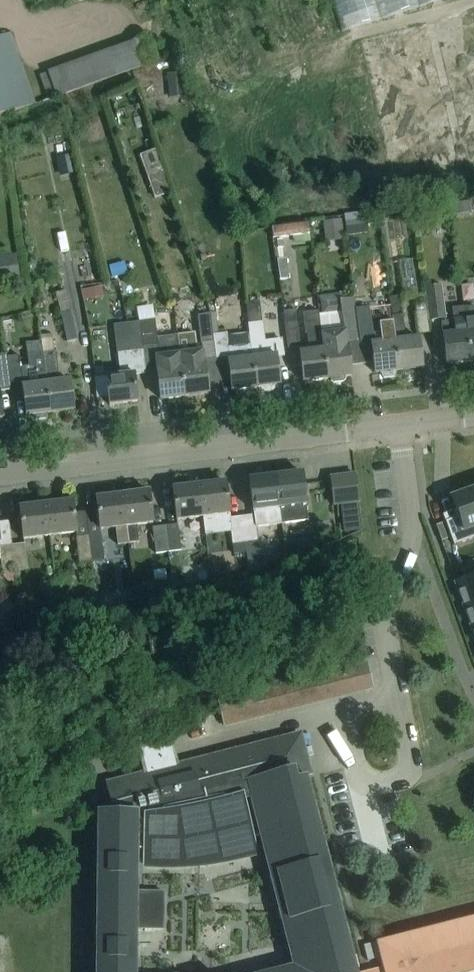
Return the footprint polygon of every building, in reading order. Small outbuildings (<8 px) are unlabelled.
[(346,21),(435,0),(341,0),(346,21)] [(380,49),(413,44),(413,41),(441,37),(438,16),(376,25),(380,49)] [(35,106),(10,34),(0,38),(0,117),(35,106)] [(47,100),(154,62),(145,38),(39,75),(47,100)] [(166,74),(168,98),(186,96),(184,72),(166,74)] [(71,154),(55,158),(60,177),(75,173),(71,154)] [(147,168),(156,195),(170,190),(160,163),(147,168)] [(363,216),(346,219),(347,230),(364,228),(363,216)] [(384,235),(395,234),(393,219),(382,220),(384,235)] [(322,223),(326,242),(344,239),(340,220),(322,223)] [(273,238),(309,234),(307,224),(272,228),(273,238)] [(303,270),(299,248),(290,249),(294,272),(303,270)] [(417,287),(429,286),(425,251),(413,252),(417,287)] [(279,280),(286,279),(283,259),(276,260),(279,280)] [(123,262),(108,266),(111,278),(126,274),(123,262)] [(105,289),(110,304),(122,300),(118,285),(105,289)] [(429,319),(444,317),(440,285),(425,287),(429,319)] [(101,286),(88,288),(90,298),(103,296),(101,286)] [(64,290),(54,293),(60,312),(67,342),(76,339),(70,310),(64,290)] [(358,339),(355,313),(353,298),(345,299),(345,294),(319,297),(321,314),(319,314),(321,329),(327,379),(351,376),(346,341),(358,339)] [(150,311),(167,310),(166,296),(149,297),(150,311)] [(400,298),(389,300),(391,316),(402,314),(400,298)] [(462,306),(469,362),(473,361),(473,307),(473,305),(462,306)] [(446,364),(469,362),(462,306),(452,307),(454,319),(441,321),(446,364)] [(284,321),(284,325),(287,347),(300,345),(295,308),(283,309),(285,321),(284,321)] [(261,310),(247,312),(248,323),(250,345),(255,387),(279,385),(277,365),(276,357),(284,356),(282,339),(265,341),(261,310)] [(426,311),(416,312),(418,334),(429,333),(426,311)] [(355,313),(358,339),(372,338),(368,312),(355,313)] [(201,341),(214,340),(211,313),(198,315),(201,341)] [(248,333),(226,335),(226,333),(224,334),(224,330),(217,331),(215,313),(211,313),(214,340),(216,359),(227,357),(231,390),(255,387),(250,345),(249,345),(248,333)] [(402,314),(391,316),(392,321),(399,370),(422,367),(420,347),(419,337),(405,338),(402,314)] [(138,321),(141,339),(145,371),(156,370),(160,399),(184,396),(177,341),(177,335),(156,338),(154,319),(138,321)] [(380,342),(371,343),(375,373),(384,377),(394,375),(399,370),(392,321),(379,322),(380,342)] [(303,382),(327,379),(321,329),(307,331),(309,350),(299,351),(303,382)] [(51,334),(39,335),(41,353),(42,353),(49,412),(73,409),(70,380),(59,381),(55,351),(53,351),(51,334)] [(145,373),(145,371),(141,339),(125,341),(126,352),(117,353),(119,375),(106,377),(107,385),(109,405),(137,402),(134,375),(145,373)] [(177,341),(184,396),(208,393),(204,364),(202,351),(192,352),(191,340),(177,341)] [(36,384),(22,386),(26,415),(32,414),(35,419),(45,418),(47,413),(49,412),(42,353),(41,353),(27,355),(30,380),(35,380),(36,384)] [(6,357),(6,354),(0,354),(0,391),(10,389),(9,383),(5,357),(6,357)] [(5,357),(9,383),(22,381),(19,355),(6,357),(5,357)] [(301,472),(275,476),(279,508),(281,523),(307,520),(305,505),(304,492),(301,472)] [(355,473),(330,476),(333,504),(359,502),(355,473)] [(275,476),(249,479),(251,499),(253,511),(253,516),(254,516),(255,526),(281,523),(279,508),(275,476)] [(244,542),(241,517),(228,519),(228,514),(229,514),(225,482),(198,485),(202,517),(205,535),(230,532),(231,544),(244,542)] [(176,520),(202,517),(198,485),(172,488),(176,520)] [(445,521),(454,545),(473,537),(473,492),(473,489),(451,497),(455,510),(458,517),(445,521)] [(125,527),(127,543),(138,541),(136,525),(152,523),(148,491),(121,495),(125,527)] [(117,544),(127,543),(125,527),(121,495),(95,498),(99,530),(115,528),(117,544)] [(45,504),(49,537),(76,533),(72,501),(45,504)] [(23,540),(49,537),(45,504),(19,507),(23,540)] [(241,517),(244,542),(257,541),(255,526),(254,516),(253,516),(241,517)] [(178,525),(164,526),(167,551),(181,550),(178,525)] [(164,526),(152,528),(155,553),(167,551),(164,526)] [(88,536),(91,561),(104,560),(101,534),(88,536)] [(78,563),(91,561),(88,536),(75,537),(78,563)] [(11,545),(14,571),(26,569),(23,543),(11,545)] [(11,545),(0,546),(0,561),(1,572),(14,571),(11,545)] [(257,560),(246,561),(247,571),(258,570),(257,560)] [(463,605),(473,601),(473,576),(455,583),(463,605)] [(471,625),(473,624),(473,601),(463,605),(471,625)] [(384,655),(310,667),(314,693),(388,681),(384,655)] [(267,689),(217,702),(223,725),(273,712),(267,689)] [(304,777),(303,777),(300,768),(308,766),(305,756),(308,755),(302,734),(105,784),(110,805),(115,804),(115,812),(99,812),(97,971),(133,971),(135,849),(142,849),(142,856),(199,855),(255,844),(254,837),(261,836),(294,968),(277,971),(354,971),(304,777)] [(375,942),(382,968),(367,971),(468,971),(473,971),(473,918),(375,942)]
